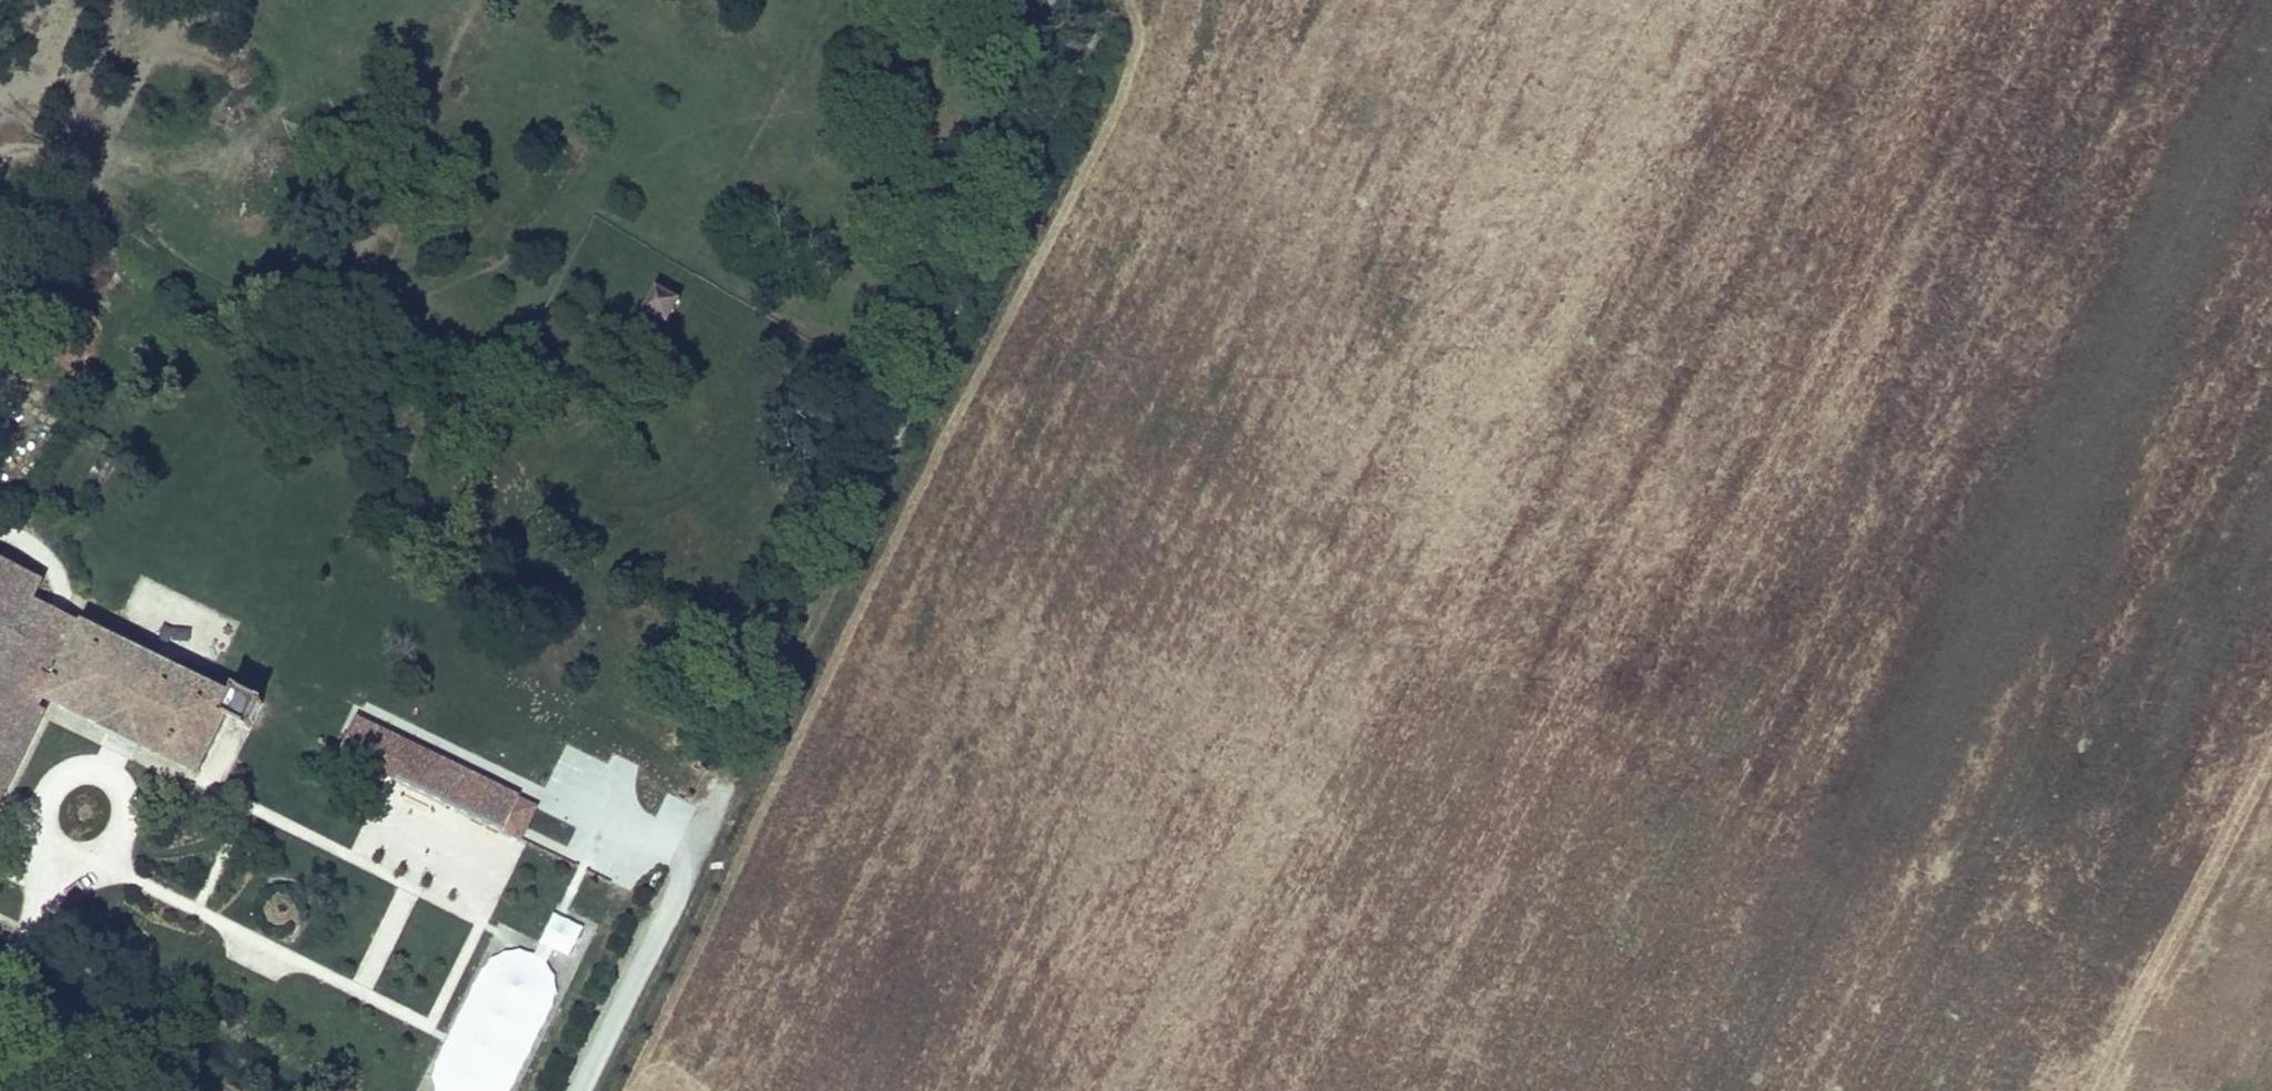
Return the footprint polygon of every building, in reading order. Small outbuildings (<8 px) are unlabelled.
[(658,285),(644,310),(666,321),(679,297),(658,285)] [(49,702),(194,776),(223,717),(246,729),(254,713),(259,703),(235,691),(232,697),(72,619),(69,624),(26,602),(36,581),(0,564),(0,677),(49,702)] [(42,717),(49,702),(0,677),(0,696),(42,717)] [(42,717),(0,696),(0,801),(42,717)] [(355,720),(337,754),(425,796),(518,841),(535,807),(434,758),(355,720)] [(373,851),(363,872),(486,926),(523,844),(394,787),(367,848),(373,851)] [(435,1090),(513,1090),(566,958),(571,960),(584,927),(552,914),(532,964),(492,948),(435,1090)]
